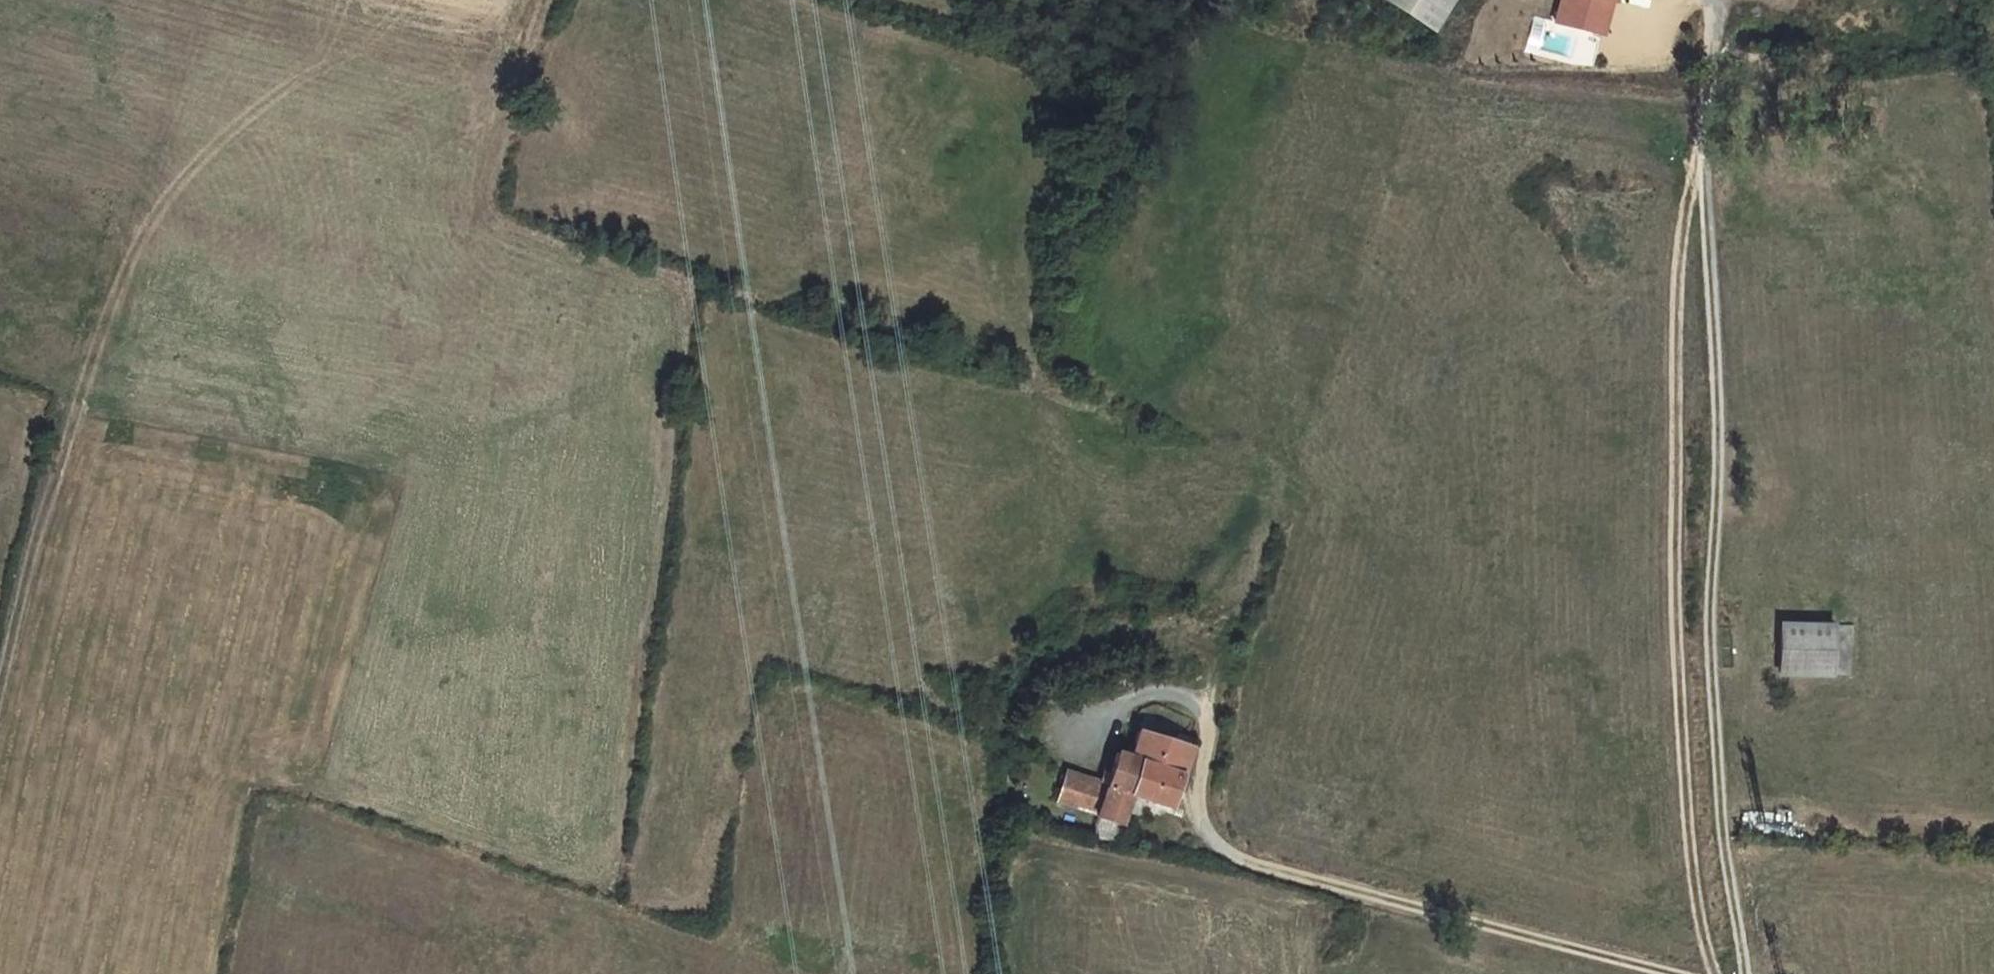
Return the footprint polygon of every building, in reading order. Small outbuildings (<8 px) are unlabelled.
[(1461,0),(1386,0),(1444,31),(1461,0)] [(1554,23),(1611,36),(1619,0),(1559,0),(1554,23)] [(1848,674),(1798,669),(1794,717),(1819,719),(1824,714),(1844,716),(1848,674)] [(1123,849),(1163,863),(1186,810),(1137,792),(1128,813),(1115,808),(1105,835),(1060,820),(1045,851),(1089,866),(1088,868),(1112,877),(1123,849)]
